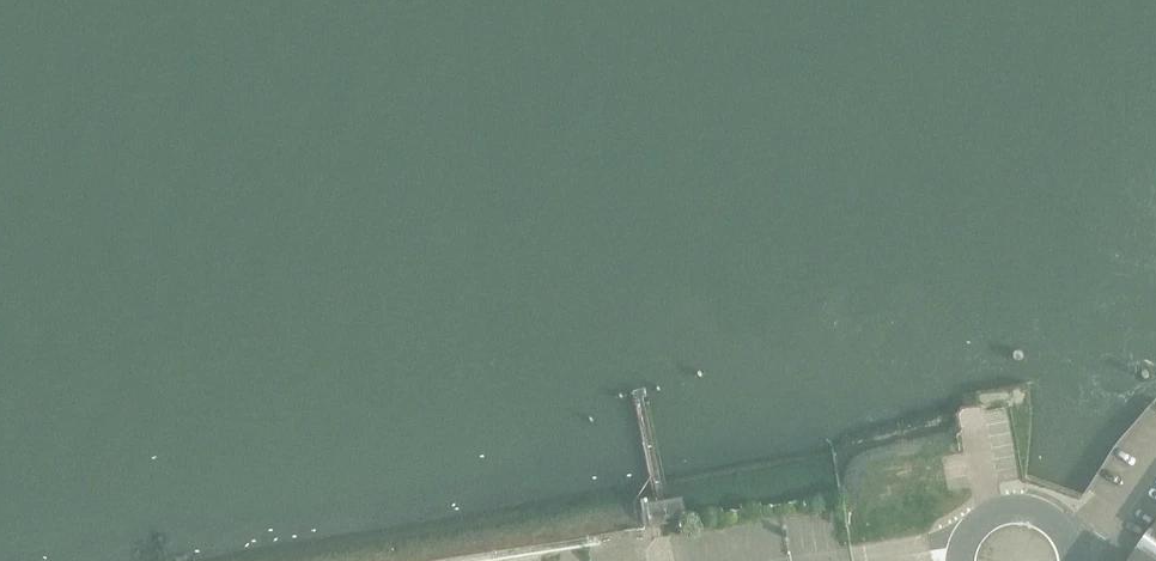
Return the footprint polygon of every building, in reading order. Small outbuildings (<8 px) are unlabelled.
[(680,505),(644,510),(646,527),(647,530),(663,528),(663,523),(682,521),(680,505)]
